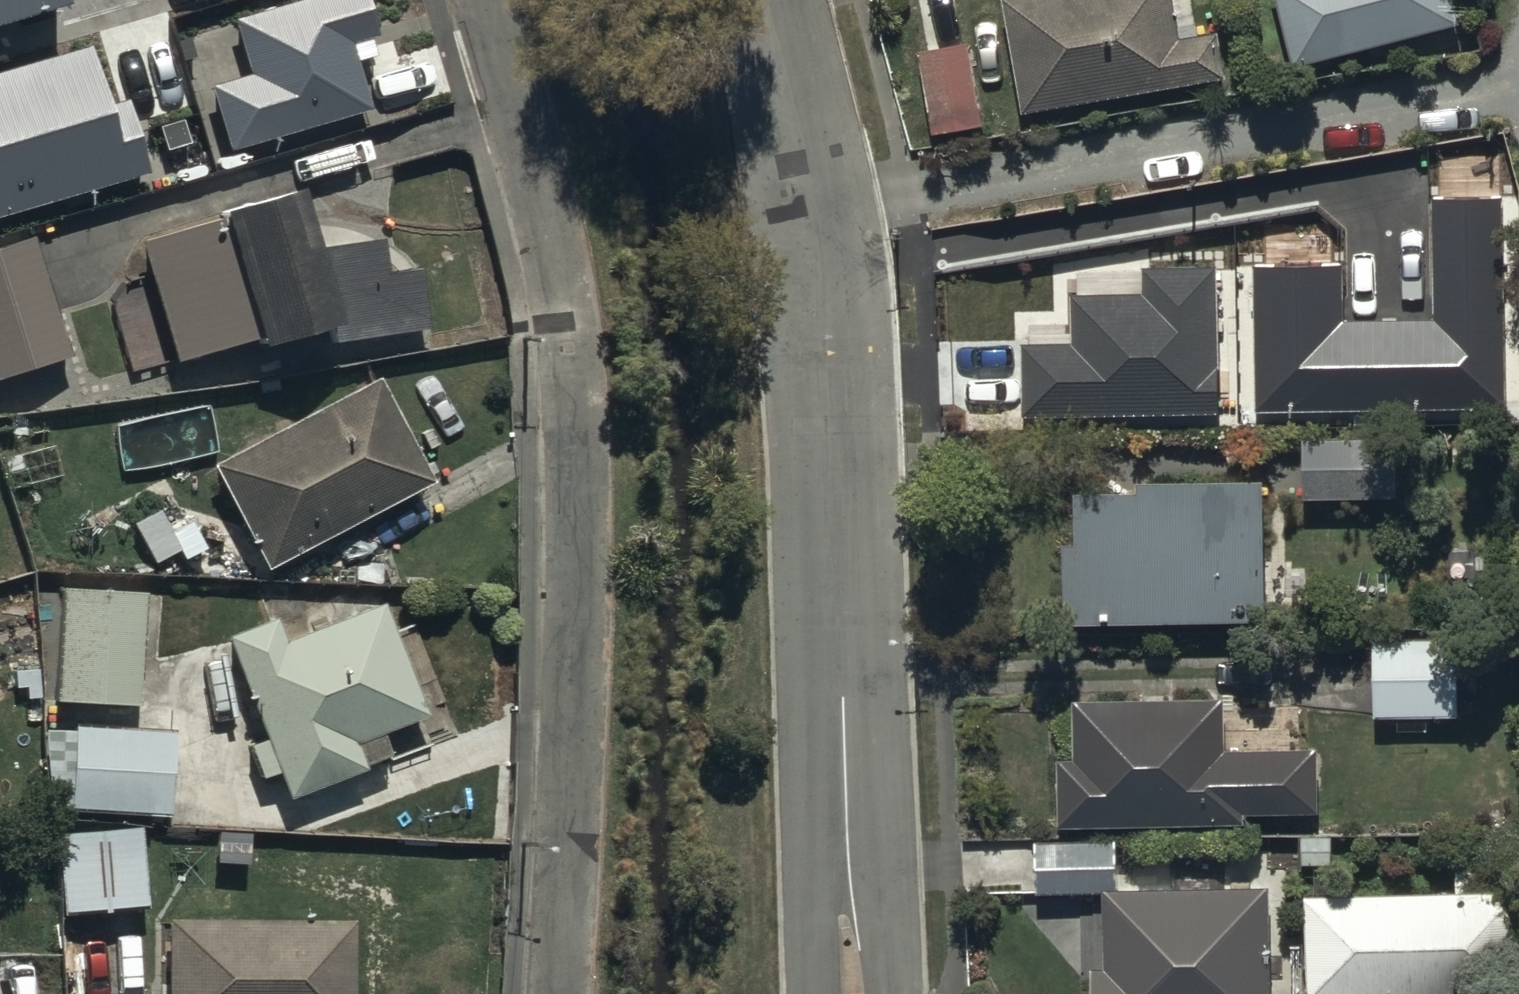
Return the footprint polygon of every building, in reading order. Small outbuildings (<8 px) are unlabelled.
[(76,4),(75,0),(0,0),(0,26),(76,4)] [(373,0),(305,0),(237,21),(254,74),(214,87),(234,153),(374,109),(354,44),(384,35),(373,0)] [(1028,114),(1225,76),(1216,31),(1180,38),(1173,0),(1006,0),(1028,114)] [(1454,0),(1278,0),(1297,71),(1461,26),(1454,0)] [(981,117),(974,42),(918,47),(925,123),(981,117)] [(94,45),(0,75),(0,220),(154,172),(131,99),(112,104),(94,45)] [(134,371),(242,343),(252,381),(309,366),(302,340),(335,332),(337,342),(425,333),(418,266),(385,269),(382,239),(310,247),(297,193),(218,212),(221,224),(143,243),(154,286),(115,295),(134,371)] [(1342,266),(1255,267),(1257,411),(1504,408),(1502,200),(1431,201),(1432,323),(1343,324),(1342,266)] [(0,247),(0,380),(73,359),(38,236),(0,247)] [(1022,344),(1023,417),(1218,415),(1217,268),(1148,268),(1148,293),(1072,293),(1073,343),(1022,344)] [(382,377),(212,465),(268,573),(438,485),(382,377)] [(1301,440),(1302,498),(1398,497),(1398,439),(1301,440)] [(1064,542),(1064,610),(1091,610),(1091,622),(1264,621),(1263,482),(1136,483),(1136,497),(1075,497),(1075,542),(1064,542)] [(142,595),(62,593),(60,702),(139,704),(142,595)] [(384,606),(288,642),(279,619),(229,638),(268,741),(252,747),(264,779),(280,773),(290,798),(369,768),(368,763),(391,754),(382,731),(426,714),(384,606)] [(1372,638),(1373,719),(1456,718),(1455,637),(1372,638)] [(1058,827),(1064,827),(1242,825),(1242,815),(1319,814),(1319,746),(1227,747),(1226,696),(1073,698),(1073,760),(1058,761),(1058,827)] [(176,731),(46,729),(52,816),(174,818),(176,731)] [(149,911),(139,830),(53,840),(63,921),(149,911)] [(1090,993),(1271,993),(1269,892),(1120,895),(1119,845),(1035,846),(1036,895),(1104,894),(1106,969),(1090,969),(1090,993)] [(1305,993),(1518,993),(1518,893),(1494,894),(1493,864),(1455,865),(1455,892),(1302,896),(1305,993)] [(174,923),(173,993),(355,993),(355,925),(174,923)]
